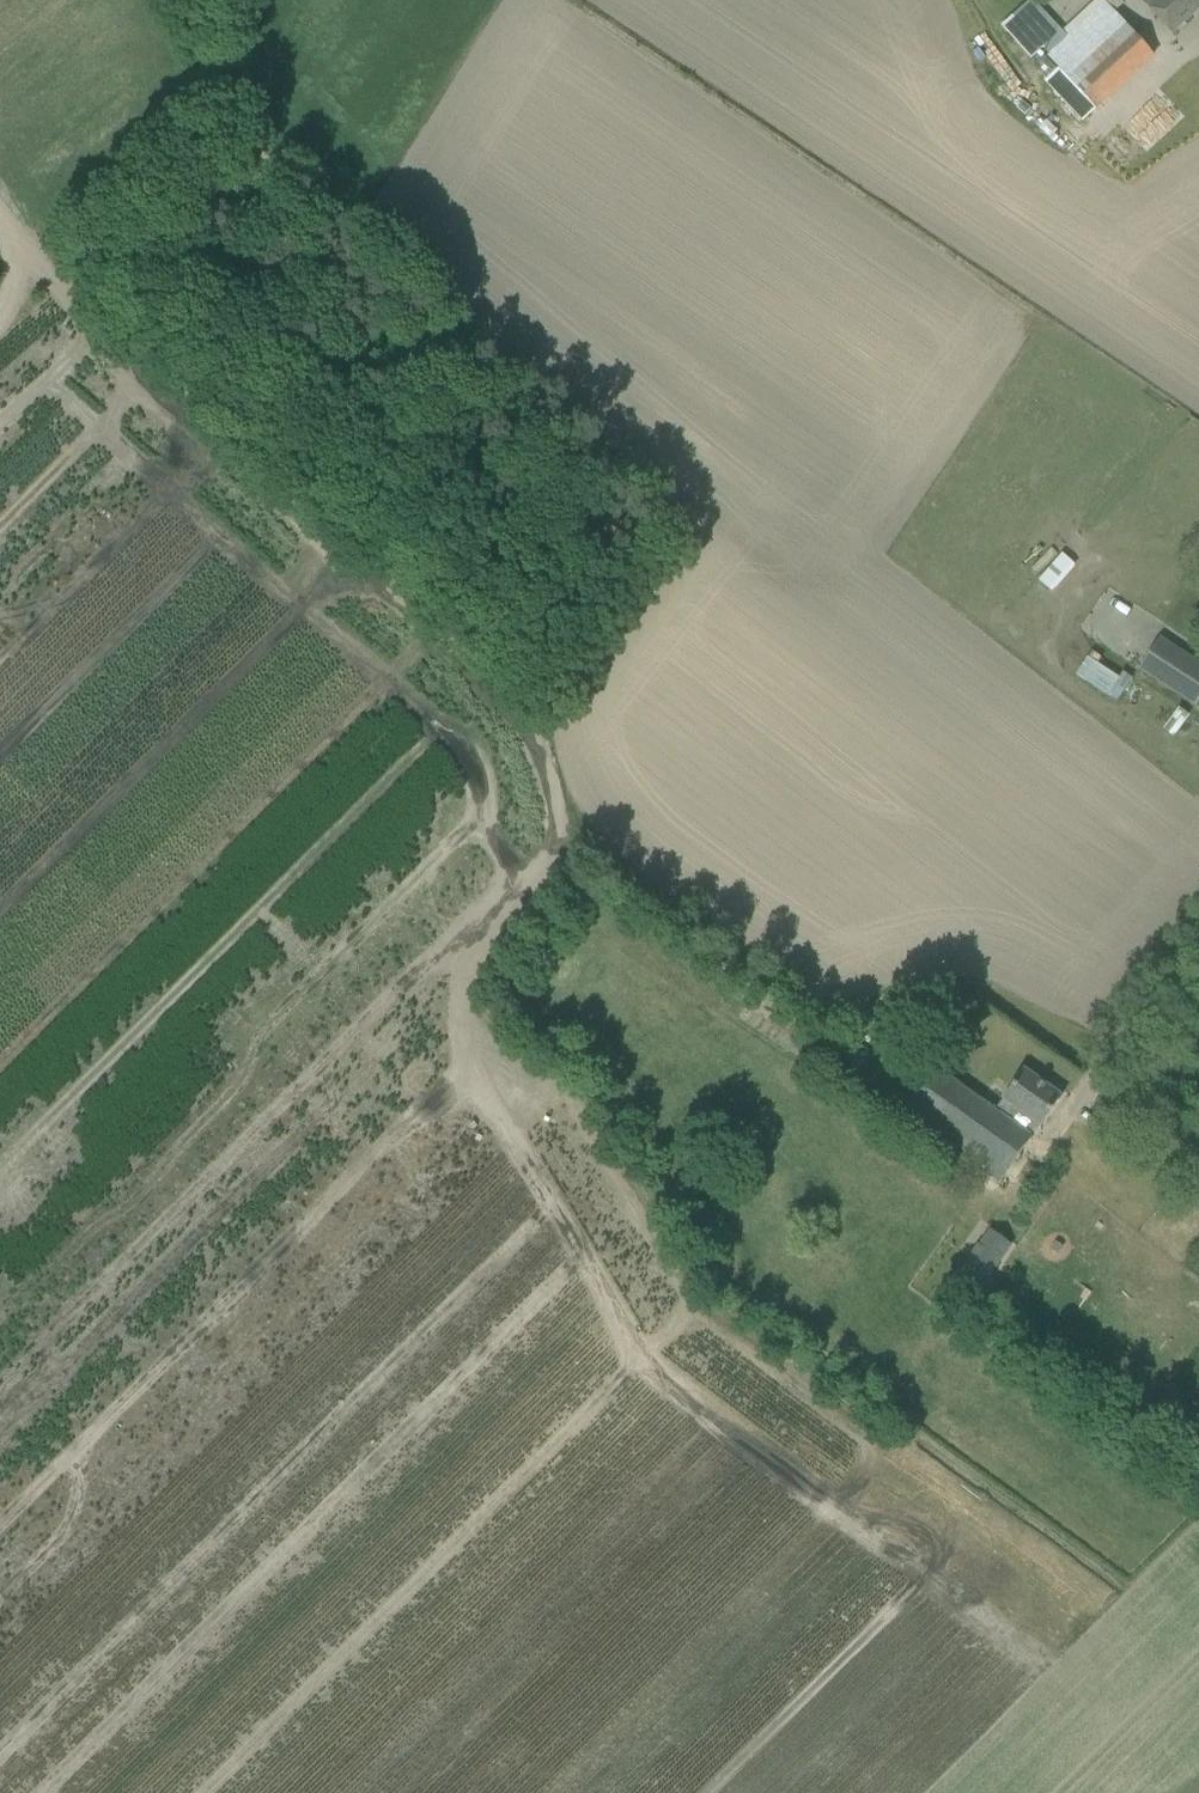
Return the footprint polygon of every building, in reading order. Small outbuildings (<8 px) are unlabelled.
[(1142,2),(1172,33),(1198,9),(1198,0),(1144,0),(1142,2)] [(1046,57),(1096,111),(1154,58),(1104,3),(1046,57)] [(1194,705),(1198,698),(1198,663),(1159,637),(1138,669),(1194,705)] [(1086,659),(1075,676),(1084,682),(1096,665),(1086,659)] [(1178,707),(1163,729),(1173,736),(1188,714),(1178,707)] [(898,1111),(999,1184),(1062,1096),(1023,1069),(1002,1099),(1006,1101),(998,1113),(930,1065),(898,1111)] [(986,1228),(950,1278),(974,1295),(1011,1246),(986,1228)]
